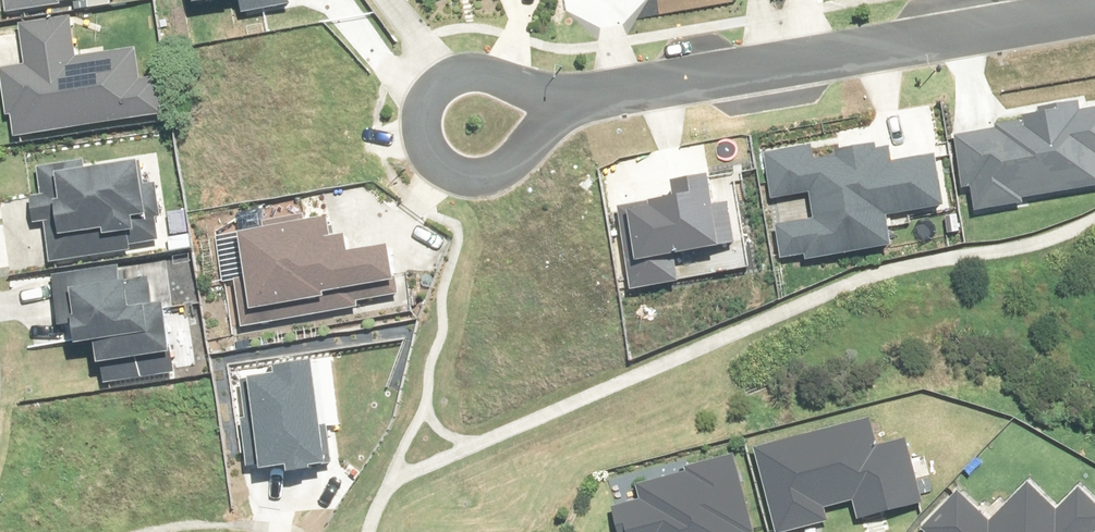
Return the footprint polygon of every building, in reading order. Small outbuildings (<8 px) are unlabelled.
[(12,15),(109,4),(109,0),(11,0),(12,15)] [(247,14),(290,8),(289,0),(245,0),(247,14)] [(73,19),(25,26),(31,66),(8,69),(18,136),(171,114),(165,78),(149,80),(144,46),(78,56),(73,19)] [(958,143),(964,192),(976,190),(979,211),(1016,205),(1015,199),(1094,188),(1094,112),(1032,121),(1034,133),(958,143)] [(888,143),(766,160),(771,199),(813,193),(817,225),(776,231),(780,262),(893,246),(889,216),(947,208),(940,162),(891,169),(888,143)] [(92,160),(42,166),(56,264),(133,254),(132,247),(166,243),(155,163),(93,172),(92,160)] [(721,247),(712,183),(654,191),(657,210),(628,214),(639,290),(681,284),(676,253),(721,247)] [(328,222),(240,236),(253,314),(401,290),(395,254),(353,261),(350,240),(331,243),(328,222)] [(120,265),(57,275),(65,327),(89,323),(93,346),(106,344),(113,388),(185,376),(173,304),(162,305),(158,280),(123,285),(120,265)] [(316,368),(253,378),(269,475),(331,465),(316,368)] [(764,449),(785,531),(790,531),(832,522),(828,508),(857,501),(863,525),(928,509),(913,449),(891,454),(883,420),(764,449)] [(740,452),(645,474),(652,501),(614,510),(619,531),(759,531),(740,452)] [(930,529),(934,531),(1094,531),(1094,501),(1085,491),(1067,509),(1041,483),(1000,524),(968,491),(930,529)]
